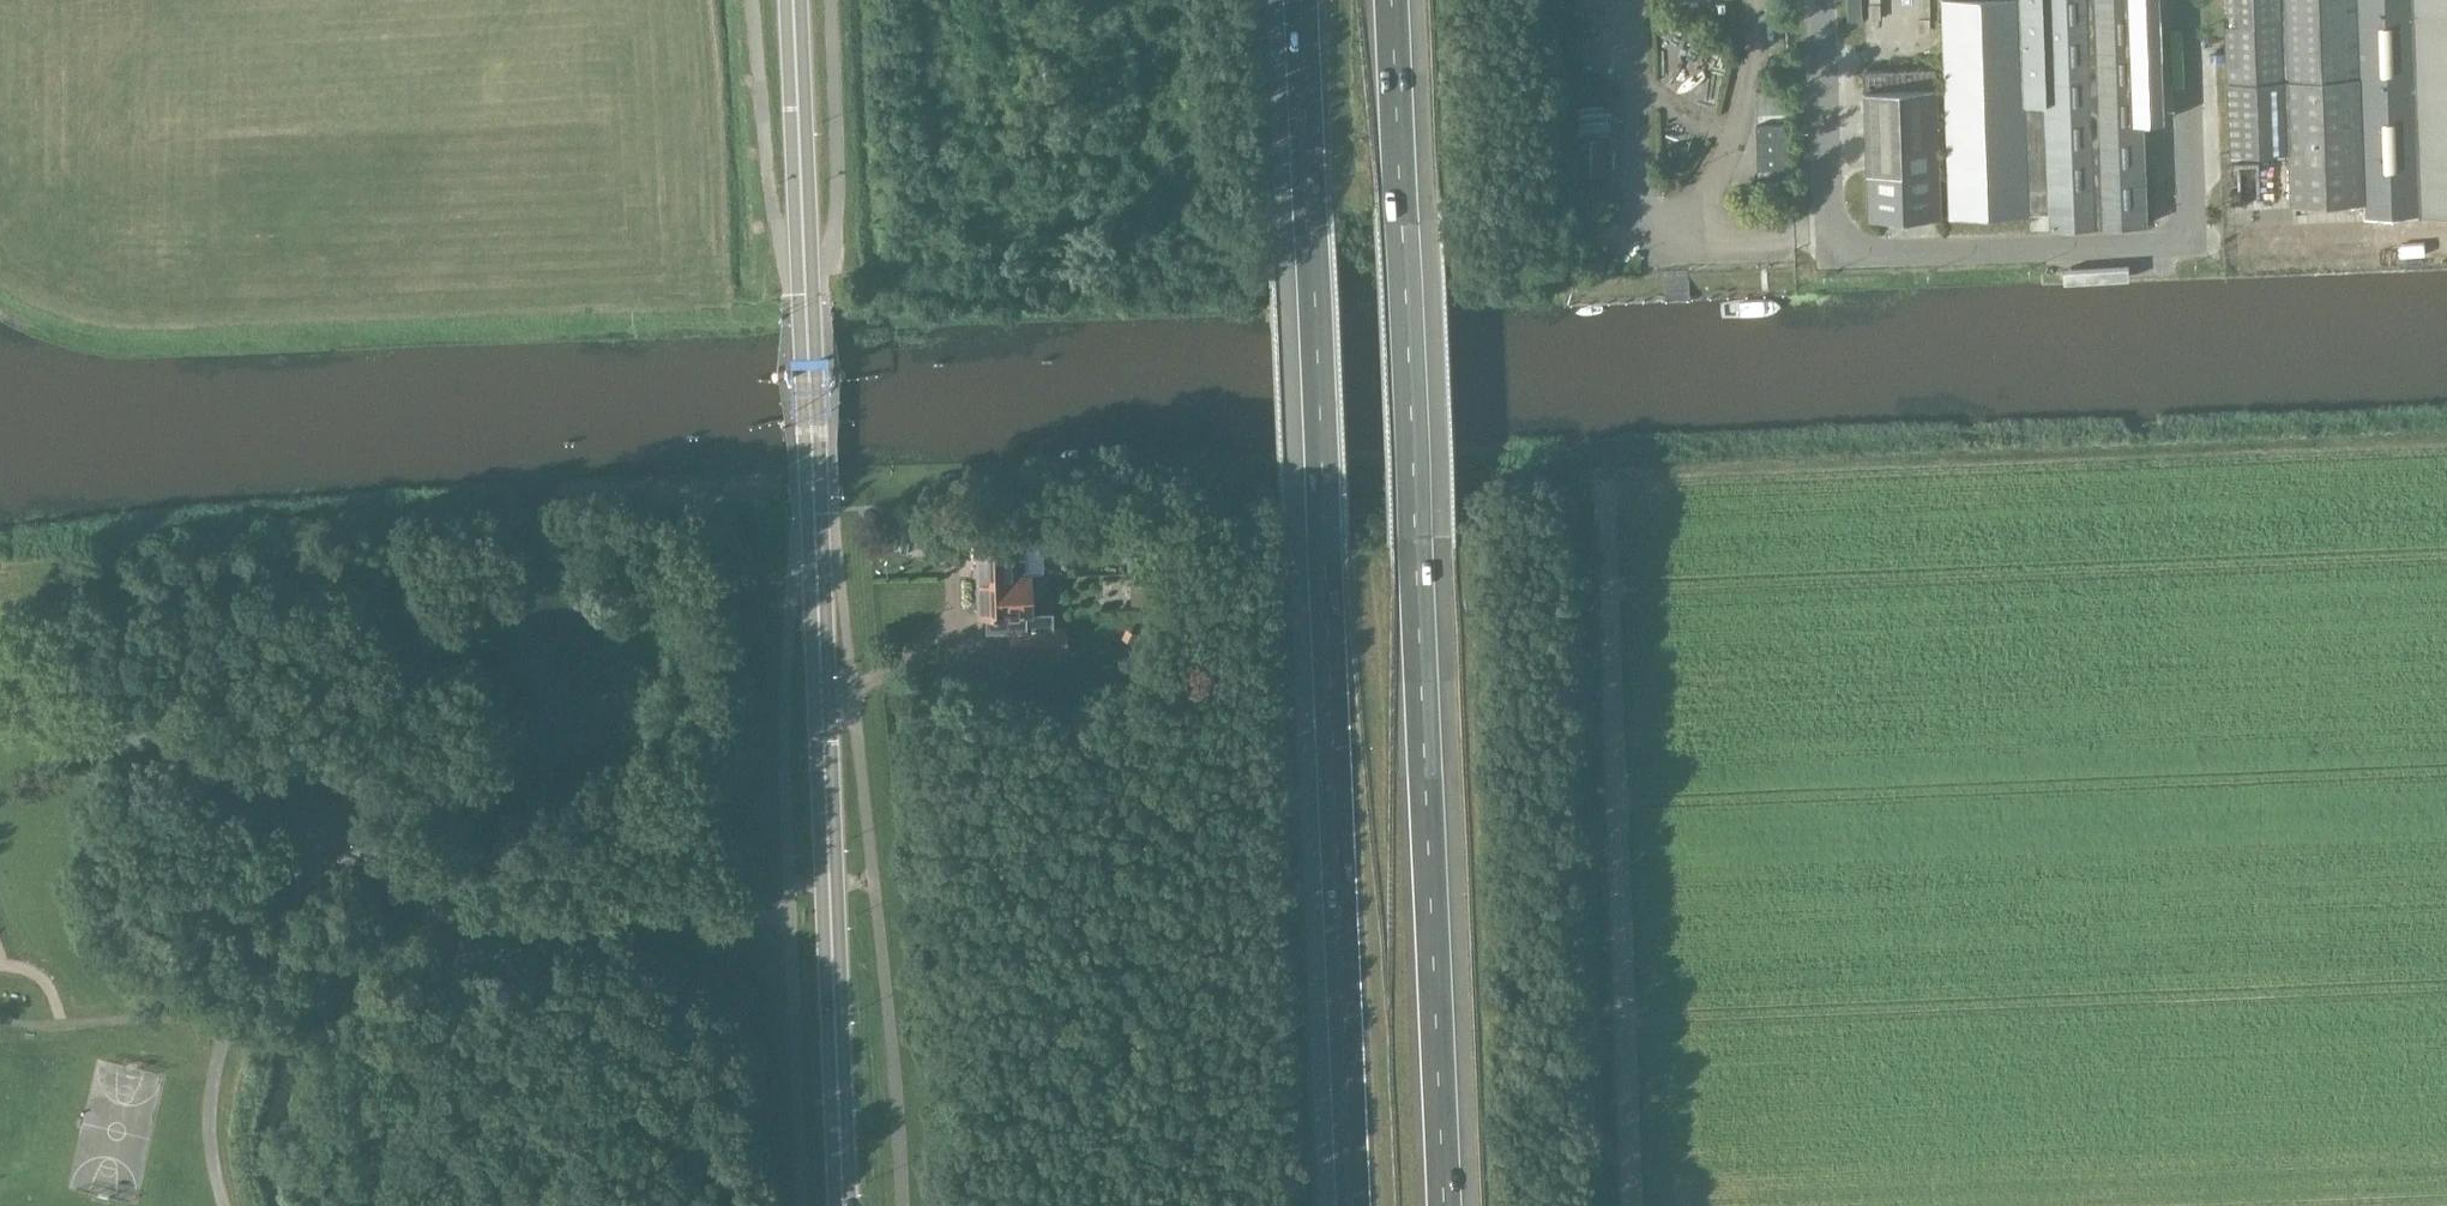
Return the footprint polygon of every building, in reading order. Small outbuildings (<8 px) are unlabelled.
[(1848,20),(1863,19),(1862,0),(1847,0),(1848,20)] [(1950,215),(2029,213),(2029,211),(2050,210),(2051,227),(2147,223),(2143,120),(2165,119),(2160,0),(1943,0),(1950,215)] [(2373,214),(2365,0),(2225,0),(2231,152),(2290,150),(2292,203),(2364,200),(2365,215),(2373,214)] [(2373,214),(2446,212),(2446,0),(2365,0),(2373,214)] [(1941,216),(1939,156),(1936,67),(1863,69),(1868,156),(1870,218),(1941,216)] [(1788,181),(1786,122),(1756,123),(1757,169),(1757,181),(1758,182),(1788,181)] [(1022,523),(1044,523),(1051,522),(1050,507),(1021,508),(1022,523)] [(1032,572),(1024,572),(1024,566),(1023,533),(995,534),(995,540),(977,541),(978,577),(1032,576),(1032,572)] [(1027,628),(1026,615),(1033,615),(1032,576),(978,577),(979,614),(994,614),(995,631),(1010,630),(1011,650),(1054,649),(1053,627),(1027,628)]
